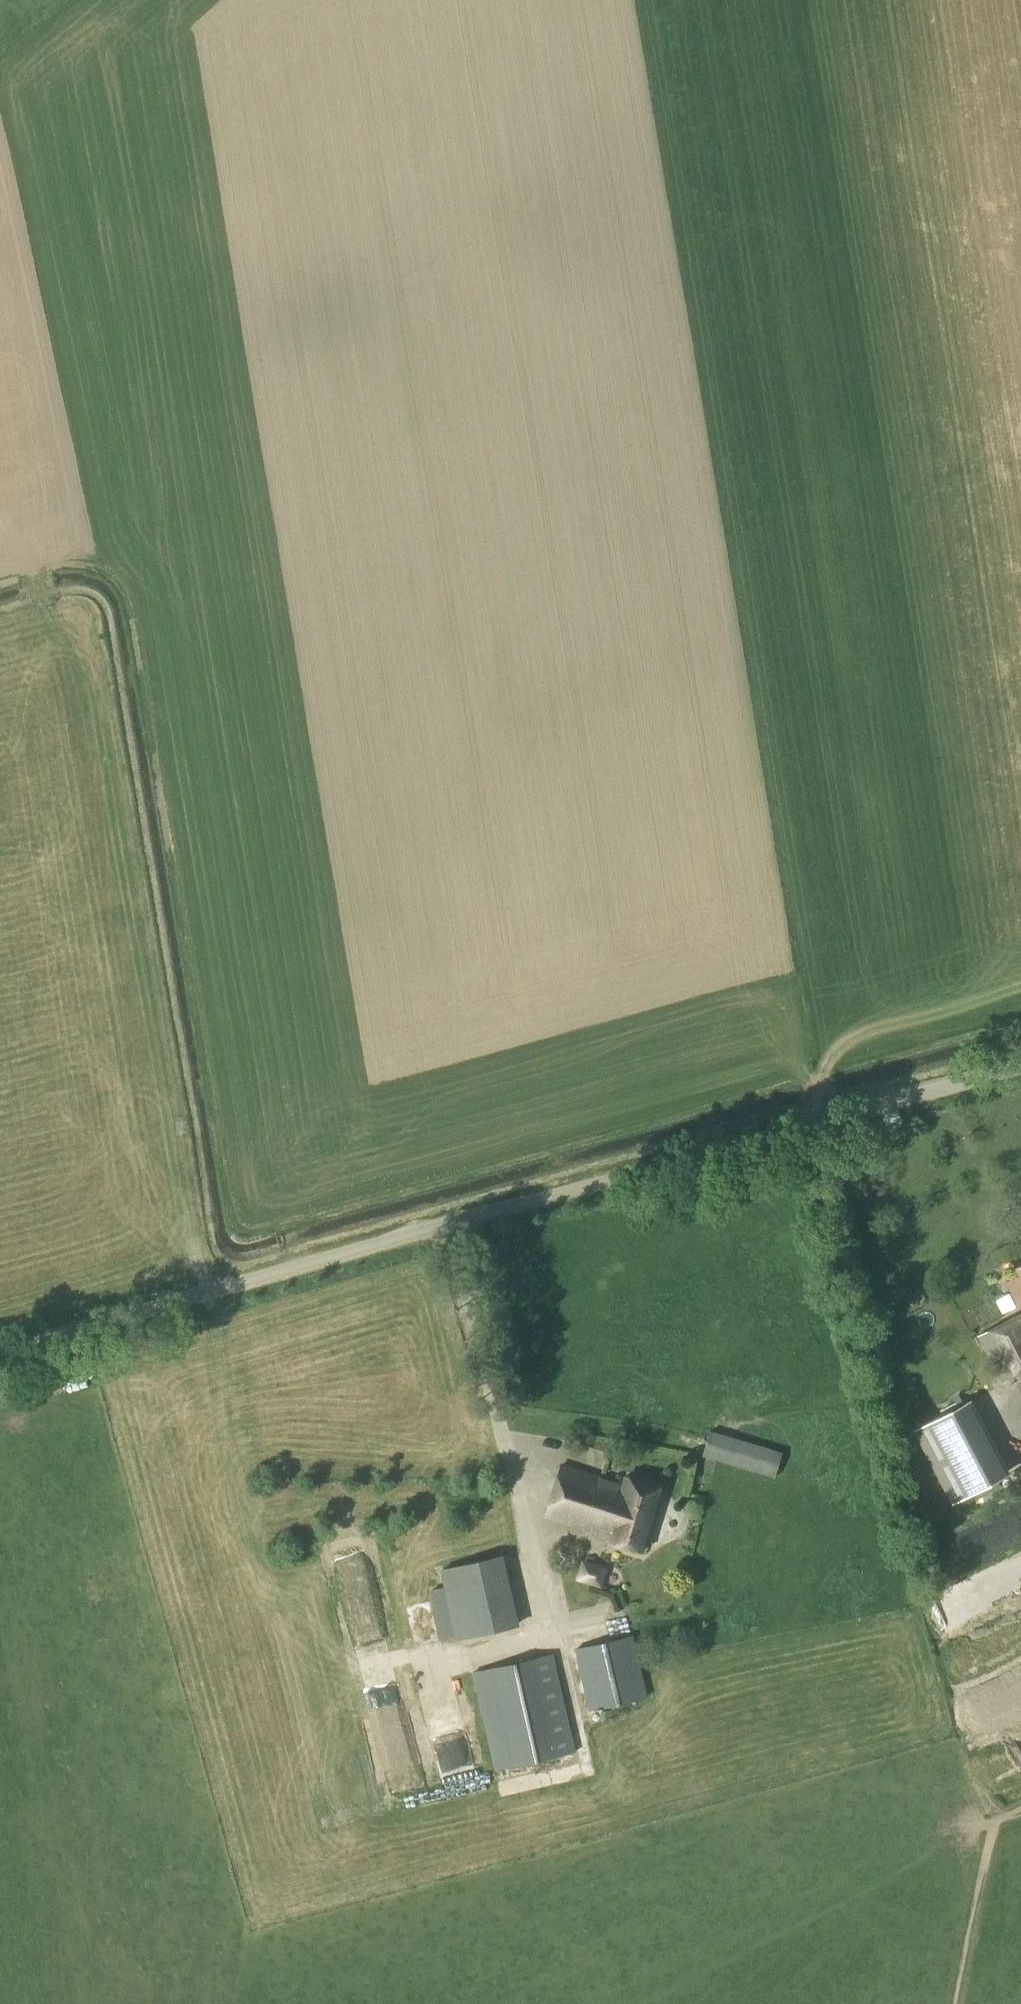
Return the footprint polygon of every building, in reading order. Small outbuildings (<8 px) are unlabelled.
[(1015,1266),(1020,1275),(1006,1282),(1018,1305),(1020,1304),(1020,1263),(1015,1266)] [(978,1336),(1001,1382),(1020,1372),(1020,1314),(978,1336)] [(792,1478),(797,1462),(780,1457),(782,1452),(709,1431),(702,1456),(774,1478),(775,1473),(792,1478)] [(626,1485),(598,1477),(599,1476),(562,1465),(546,1517),(591,1531),(596,1538),(599,1540),(602,1541),(608,1541),(614,1538),(613,1541),(641,1550),(660,1487),(628,1478),(626,1485)] [(456,1641),(520,1626),(503,1555),(439,1570),(443,1587),(430,1590),(440,1641),(448,1639),(448,1636),(454,1635),(456,1641)] [(600,1586),(605,1570),(582,1563),(577,1579),(600,1586)] [(353,1607),(374,1602),(371,1587),(349,1591),(353,1607)] [(588,1711),(647,1698),(633,1635),(574,1649),(588,1711)] [(494,1772),(576,1753),(553,1653),(472,1672),(494,1772)]
